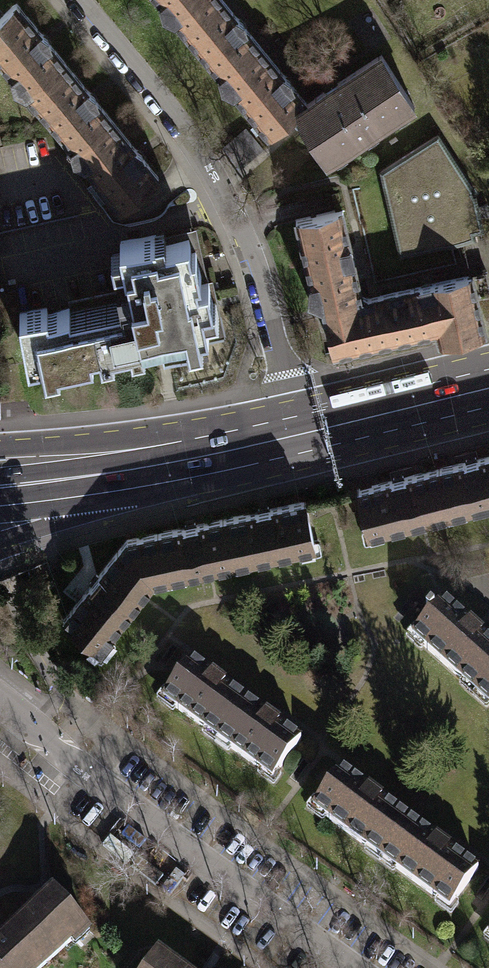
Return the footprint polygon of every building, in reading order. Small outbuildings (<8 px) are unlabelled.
[(160,3),(163,15),(174,20),(199,0),(158,0),(160,3)] [(174,20),(220,77),(260,45),(222,0),(199,0),(174,20)] [(0,15),(0,62),(11,75),(14,88),(25,93),(64,61),(16,2),(0,15)] [(260,45),(220,77),(222,87),(232,93),(268,136),(294,114),(308,103),(260,45)] [(301,123),(327,161),(413,105),(381,54),(316,98),(308,103),(294,114),(301,123)] [(64,61),(25,93),(71,149),(111,117),(64,61)] [(111,117),(71,149),(73,160),(83,165),(119,208),(146,187),(159,176),(111,117)] [(241,166),(262,148),(245,129),(225,146),(241,166)] [(438,133),(379,169),(398,255),(451,243),(450,237),(484,231),(473,190),(438,133)] [(308,300),(321,305),(361,296),(342,208),(295,219),(309,282),(308,300)] [(156,241),(154,232),(119,240),(120,248),(112,250),(114,262),(123,260),(127,278),(116,280),(121,308),(71,319),(69,307),(46,312),(46,307),(20,312),(30,361),(41,358),(44,370),(58,367),(57,364),(93,356),(91,347),(99,346),(101,357),(113,355),(112,347),(130,343),(132,349),(143,347),(142,340),(162,336),(163,341),(188,336),(189,341),(201,338),(199,328),(208,326),(205,312),(213,311),(207,278),(198,280),(197,273),(200,272),(195,247),(191,248),(188,234),(156,241)] [(477,297),(472,274),(381,294),(391,341),(436,330),(438,341),(488,330),(488,294),(477,297)] [(321,305),(333,354),(391,341),(381,294),(367,297),(361,296),(321,305)] [(439,467),(451,514),(488,505),(488,455),(439,467)] [(439,467),(356,489),(368,535),(451,514),(439,467)] [(221,518),(232,565),(314,547),(304,501),(221,518)] [(232,565),(221,518),(156,533),(167,579),(232,565)] [(167,579),(156,533),(126,539),(62,620),(100,649),(154,581),(167,579)] [(476,691),(488,677),(488,643),(441,600),(412,633),(476,691)] [(161,695),(217,736),(244,699),(188,658),(161,695)] [(488,703),(488,677),(476,691),(488,703)] [(217,736),(273,778),(300,741),(244,699),(217,736)] [(311,806),(380,857),(409,819),(340,768),(311,806)] [(380,857),(449,908),(478,869),(409,819),(380,857)] [(0,938),(0,967),(40,967),(85,928),(52,892),(0,938)] [(145,967),(184,967),(158,949),(145,967)]
